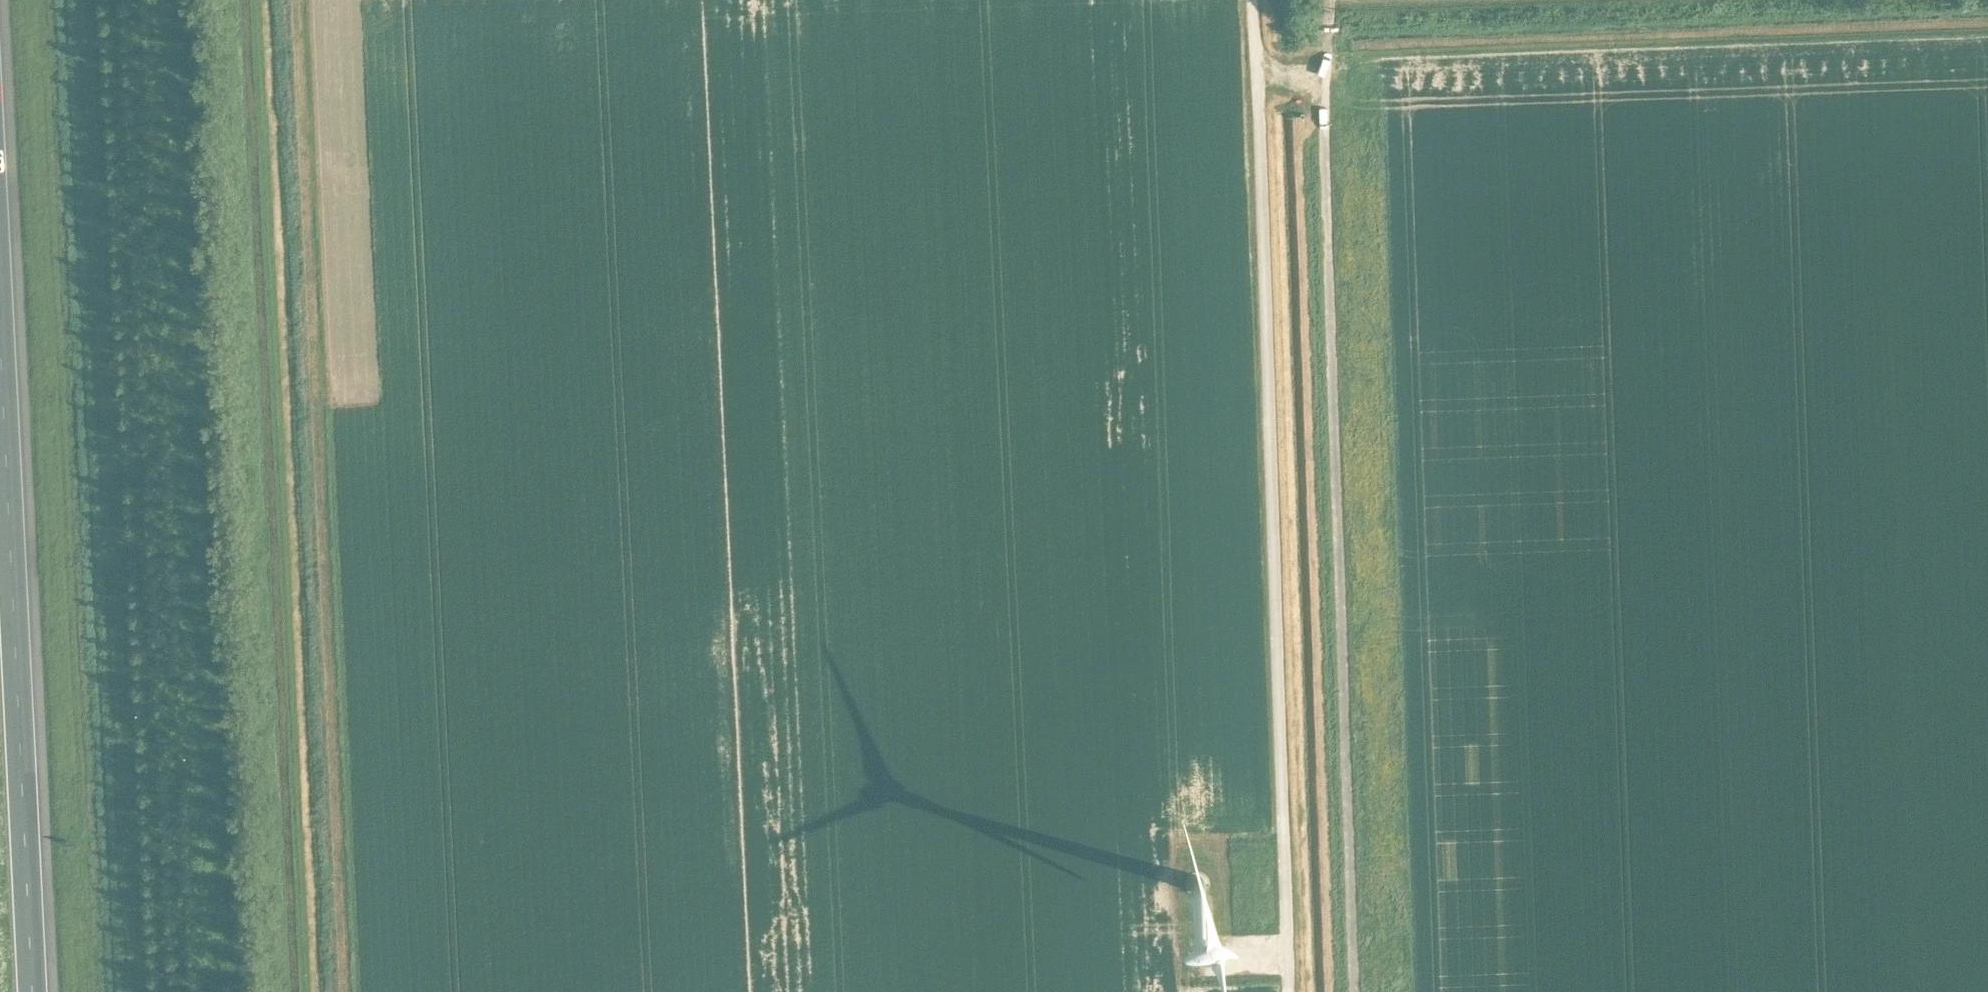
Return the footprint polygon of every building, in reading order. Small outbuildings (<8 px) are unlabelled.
[(1203,896),(1205,894),(1205,892),(1206,890),(1205,888),(1205,886),(1203,884),(1201,883),(1199,882),(1197,882),(1195,882),(1193,883),(1192,884),(1190,886),(1189,888),(1189,890),(1189,893),(1190,895),(1192,896),(1193,897),(1195,898),(1197,898),(1199,898),(1201,897),(1203,896)]
